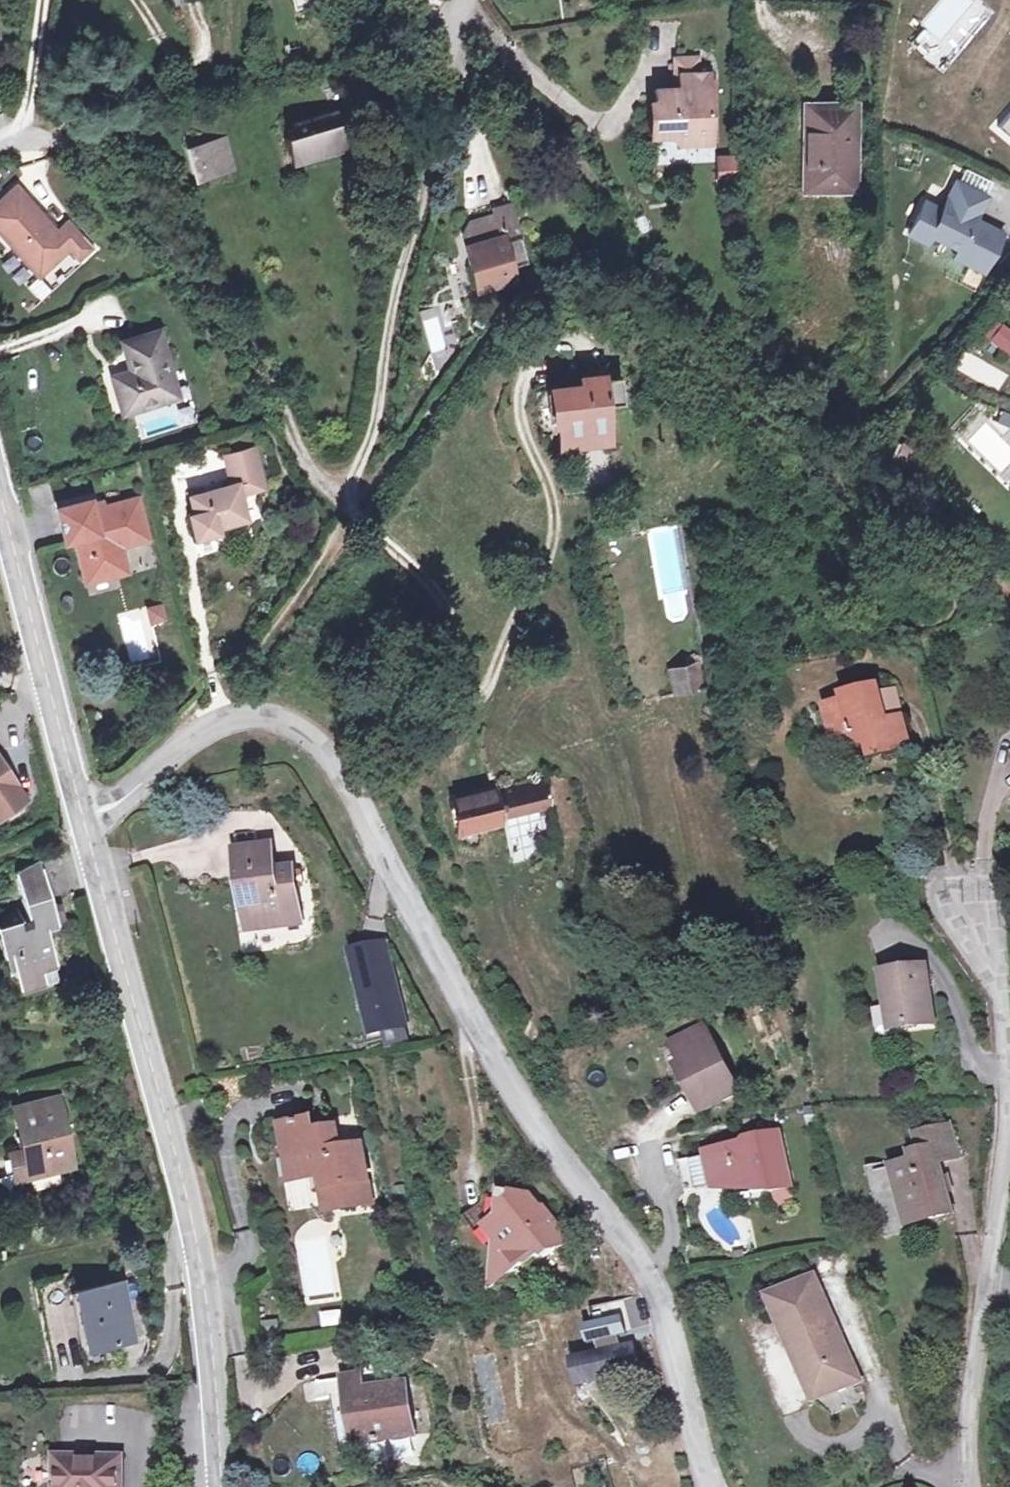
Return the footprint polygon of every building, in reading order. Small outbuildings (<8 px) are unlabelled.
[(174,9),(208,1),(208,0),(172,0),(174,9)] [(676,74),(696,75),(698,59),(674,59),(674,74),(676,74)] [(707,75),(696,75),(676,74),(675,88),(652,87),(651,100),(647,100),(645,134),(664,135),(673,143),(683,135),(692,144),(705,144),(707,75)] [(396,112),(402,111),(401,104),(339,116),(340,123),(381,115),(396,112)] [(855,188),(855,107),(806,106),(805,149),(810,149),(810,187),(855,188)] [(283,136),(288,154),(292,153),(293,155),(295,156),(296,157),(300,159),(303,159),(304,160),(305,160),(308,160),(310,159),(312,158),(314,158),(316,156),(317,155),(319,153),(320,152),(321,151),(323,148),(323,146),(343,142),(340,123),(339,116),(338,112),(292,121),(293,126),(286,128),(288,135),(283,136)] [(999,126),(1009,135),(1009,113),(999,126)] [(225,135),(195,141),(202,172),(231,167),(225,135)] [(202,172),(195,141),(189,143),(195,174),(202,172)] [(346,155),(343,142),(323,146),(323,148),(321,151),(320,152),(319,153),(317,155),(316,156),(314,158),(312,158),(310,159),(308,160),(305,160),(304,160),(303,159),(300,159),(296,157),(295,156),(293,155),(292,153),(288,154),(290,166),(346,155)] [(733,160),(716,161),(718,183),(735,181),(733,160)] [(988,194),(957,178),(943,208),(926,199),(910,231),(928,240),(932,232),(961,246),(957,255),(986,268),(1005,231),(977,217),(988,194)] [(0,198),(0,233),(36,276),(68,248),(77,259),(90,249),(67,222),(55,232),(15,185),(0,198)] [(530,262),(516,205),(499,210),(501,217),(474,224),(469,233),(483,284),(515,276),(512,266),(530,262)] [(431,352),(446,349),(437,308),(423,311),(431,352)] [(981,337),(1009,356),(1009,330),(994,319),(981,337)] [(127,381),(109,386),(115,410),(167,396),(152,335),(118,344),(125,371),(127,381)] [(106,376),(109,386),(127,381),(125,371),(106,376)] [(559,438),(559,446),(608,443),(606,402),(624,401),(623,384),(584,384),(584,391),(539,394),(540,439),(559,438)] [(243,454),(216,460),(222,487),(178,497),(182,516),(177,517),(182,541),(203,536),(201,531),(234,523),(228,498),(252,492),(243,454)] [(109,542),(117,540),(144,534),(136,496),(102,504),(90,507),(88,500),(86,494),(55,503),(62,534),(72,531),(83,575),(115,567),(109,542)] [(101,497),(88,500),(90,507),(102,504),(101,497)] [(123,565),(117,540),(109,542),(115,567),(123,565)] [(158,599),(144,602),(147,617),(161,614),(158,599)] [(675,696),(708,688),(701,668),(668,675),(675,696)] [(877,702),(875,692),(852,698),(853,701),(822,708),(831,742),(851,738),(868,746),(872,762),(909,753),(902,724),(884,728),(877,702)] [(895,698),(877,702),(884,728),(902,724),(895,698)] [(0,759),(0,822),(29,803),(0,759)] [(547,790),(499,797),(502,823),(550,816),(547,790)] [(499,797),(499,795),(454,800),(458,835),(503,829),(502,823),(499,797)] [(255,892),(260,919),(291,914),(292,925),(311,922),(303,865),(285,868),(280,844),(244,849),(250,885),(259,884),(260,891),(255,892)] [(0,920),(0,933),(7,962),(16,960),(25,992),(51,985),(47,972),(63,967),(53,931),(65,928),(55,893),(28,901),(33,921),(26,923),(23,913),(0,920)] [(261,930),(292,925),(291,914),(260,919),(261,930)] [(361,952),(367,978),(401,971),(396,946),(361,952)] [(925,967),(881,971),(889,1027),(931,1021),(925,967)] [(401,971),(367,978),(378,1035),(412,1029),(401,971)] [(700,1027),(667,1045),(688,1080),(681,1084),(696,1113),(736,1090),(700,1027)] [(54,1096),(17,1105),(26,1145),(10,1148),(16,1171),(69,1159),(54,1096)] [(285,1126),(292,1159),(306,1157),(309,1178),(324,1176),(331,1212),(376,1203),(365,1145),(343,1149),(339,1127),(317,1131),(315,1120),(285,1126)] [(956,1157),(948,1126),(915,1133),(920,1150),(909,1153),(910,1161),(885,1167),(898,1215),(922,1210),(924,1218),(947,1212),(936,1162),(956,1157)] [(684,1194),(712,1188),(729,1184),(746,1180),(750,1194),(767,1191),(771,1193),(789,1190),(777,1133),(744,1140),(746,1147),(677,1163),(684,1194)] [(306,1157),(292,1159),(296,1181),(309,1178),(306,1157)] [(731,1195),(750,1194),(746,1180),(729,1184),(731,1195)] [(500,1220),(503,1200),(485,1197),(484,1207),(465,1223),(494,1261),(497,1243),(486,1231),(500,1220)] [(504,1197),(503,1200),(500,1220),(486,1231),(497,1243),(494,1261),(490,1291),(524,1270),(527,1270),(542,1260),(546,1259),(556,1251),(564,1251),(567,1238),(548,1213),(538,1213),(530,1199),(504,1197)] [(922,1210),(898,1215),(900,1224),(924,1218),(922,1210)] [(842,1347),(813,1277),(768,1297),(775,1313),(813,1297),(834,1350),(842,1347)] [(137,1343),(125,1285),(84,1293),(96,1351),(137,1343)] [(856,1381),(842,1347),(834,1350),(813,1297),(775,1313),(797,1366),(807,1362),(820,1395),(856,1381)] [(622,1315),(580,1325),(585,1344),(627,1334),(622,1315)] [(634,1341),(568,1358),(574,1385),(640,1369),(634,1341)] [(807,1362),(797,1366),(811,1399),(820,1395),(807,1362)] [(358,1409),(364,1445),(412,1436),(403,1380),(357,1389),(354,1374),(342,1377),(348,1410),(358,1409)] [(354,1446),(364,1445),(358,1409),(348,1410),(354,1446)] [(119,1460),(60,1460),(60,1486),(119,1486),(119,1460)]
